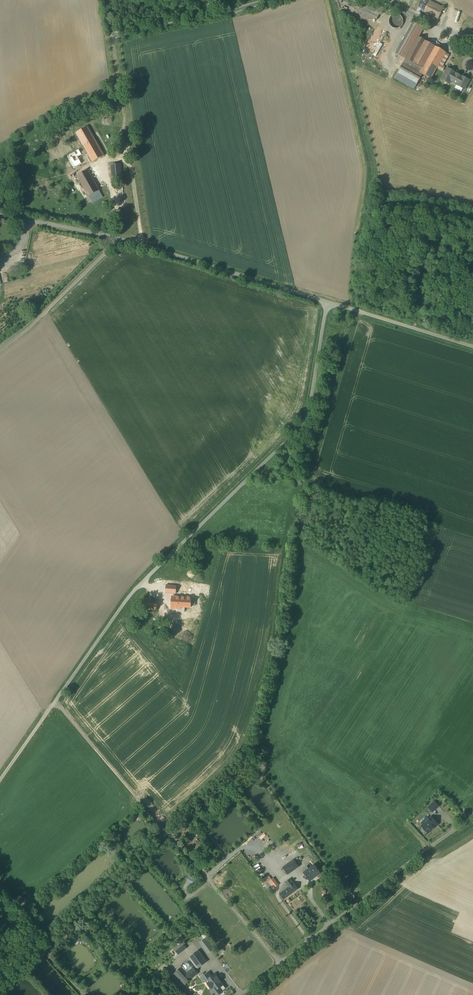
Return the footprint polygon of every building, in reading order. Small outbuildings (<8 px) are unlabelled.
[(367,0),(366,0),(359,13),(376,21),(379,15),(382,16),(385,8),(367,0)] [(444,7),(429,1),(423,13),(438,20),(444,7)] [(401,17),(399,15),(396,15),(394,15),(392,16),(390,18),(389,20),(389,23),(390,25),(391,26),(393,28),(396,28),(398,28),(400,27),(401,26),(402,23),(403,21),(402,19),(401,17)] [(425,27),(413,21),(395,54),(404,59),(393,79),(414,90),(422,75),(431,80),(437,69),(444,72),(446,68),(443,66),(449,55),(419,38),(425,27)] [(455,85),(461,76),(455,72),(447,67),(446,68),(444,72),(440,79),(450,85),(451,82),(455,85)] [(462,76),(461,76),(455,85),(464,90),(470,80),(462,76)] [(90,129),(79,135),(95,164),(107,158),(90,129)] [(102,193),(80,155),(73,159),(82,175),(78,177),(91,199),(102,193)] [(120,157),(111,158),(114,183),(122,182),(120,157)] [(176,586),(166,585),(166,593),(176,594),(176,586)] [(172,596),(171,608),(181,609),(181,607),(191,607),(191,598),(181,597),(172,596)] [(157,599),(143,599),(143,610),(157,610),(157,599)] [(443,792),(438,796),(444,802),(449,798),(443,792)] [(438,796),(431,802),(437,809),(444,802),(438,796)] [(431,802),(423,809),(415,816),(423,825),(431,817),(429,816),(437,809),(431,802)] [(423,825),(422,826),(428,833),(438,824),(431,817),(423,825)] [(294,860),(283,868),(288,874),(299,866),(294,860)] [(307,867),(302,870),(309,881),(320,873),(314,865),(309,869),(307,867)] [(195,884),(197,879),(191,876),(188,881),(195,884)] [(288,888),(279,894),(283,900),(298,889),(294,883),(290,879),(285,883),(288,888)] [(271,880),(265,884),(268,889),(271,887),(273,889),(277,887),(271,880)] [(202,941),(200,943),(208,954),(215,948),(207,938),(202,941)] [(178,945),(174,949),(176,952),(179,955),(187,948),(182,942),(178,945)] [(198,951),(189,957),(198,969),(207,962),(198,951)] [(182,966),(188,971),(193,965),(188,960),(182,966)] [(186,973),(181,968),(174,974),(185,985),(191,979),(186,973)] [(192,968),(186,973),(191,979),(197,973),(192,968)] [(212,976),(209,973),(201,978),(204,982),(206,981),(212,976)] [(206,981),(212,990),(211,991),(211,992),(213,994),(218,994),(220,994),(221,994),(220,993),(223,991),(220,988),(223,985),(215,974),(212,976),(206,981)]
